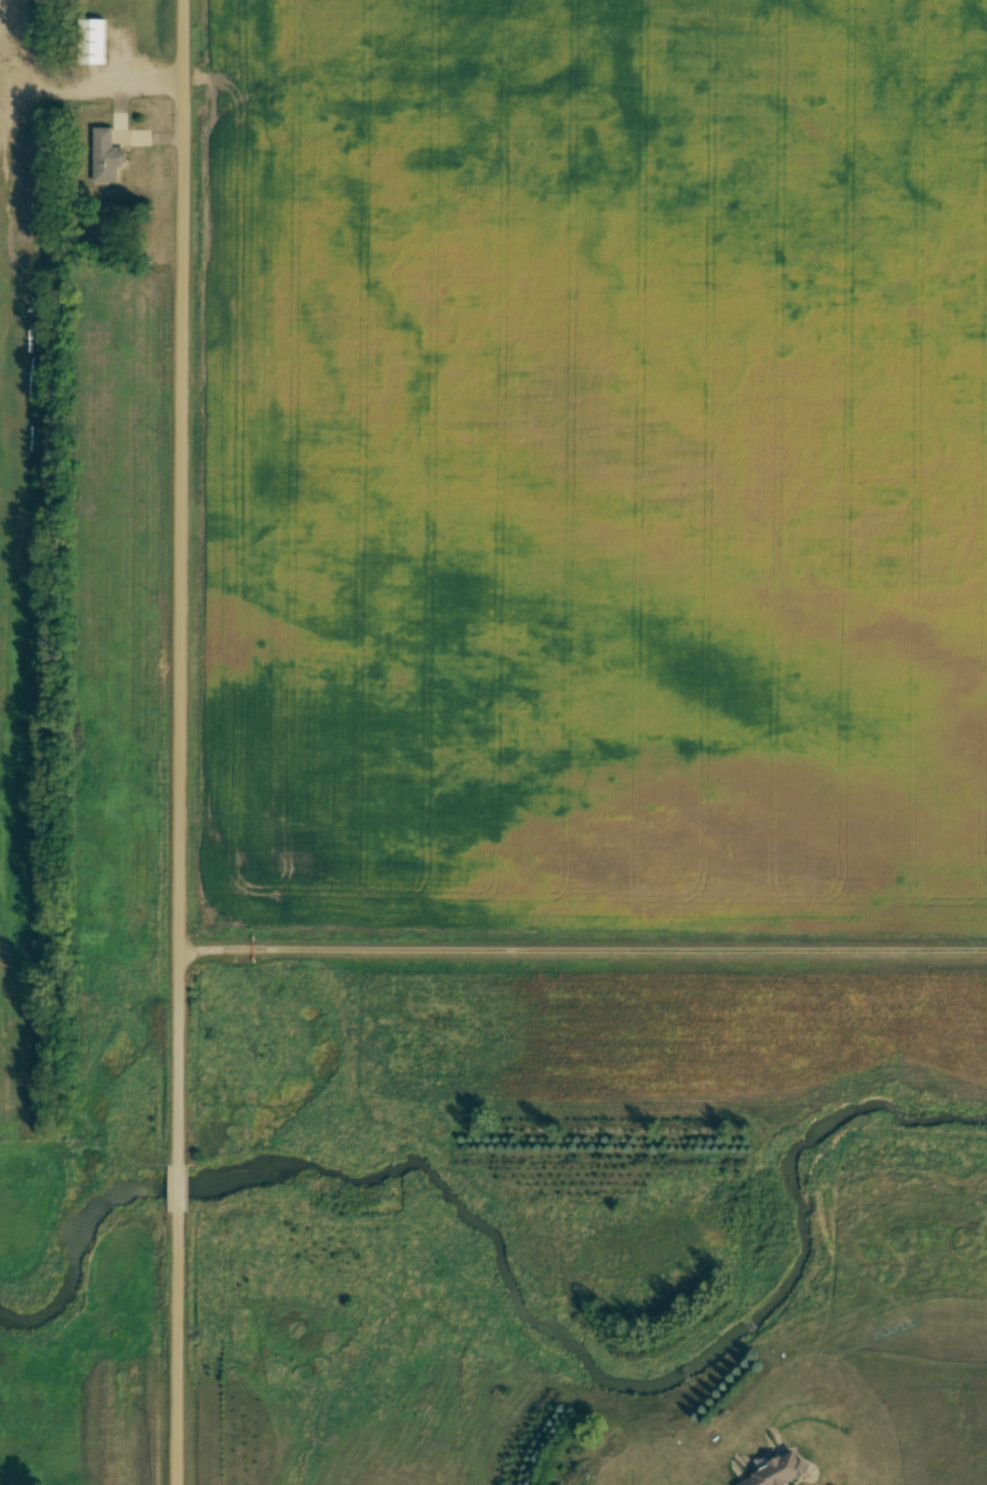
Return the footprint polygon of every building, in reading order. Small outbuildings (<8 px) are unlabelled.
[(104,21),(84,21),(84,67),(104,67),(104,21)] [(123,148),(113,148),(113,128),(92,128),(92,183),(122,184),(123,148)] [(808,1477),(800,1455),(734,1482),(735,1484),(788,1484),(808,1477)]
